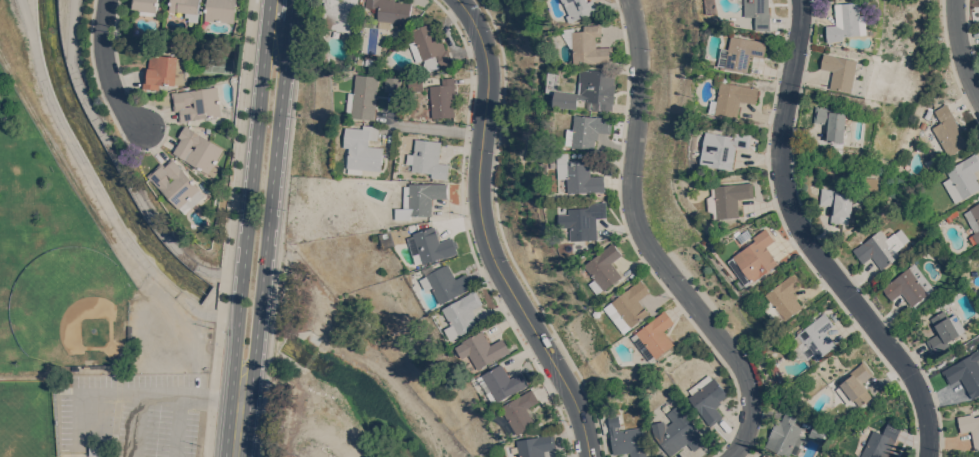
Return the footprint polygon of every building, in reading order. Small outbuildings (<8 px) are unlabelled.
[(135,9),(136,0),(161,0),(159,16),(148,15),(148,14),(142,14),(142,9),(135,9)] [(173,10),(174,0),(203,0),(200,22),(191,21),(191,17),(187,16),(188,14),(176,13),(176,11),(173,10)] [(207,20),(209,0),(239,0),(237,18),(238,18),(237,23),(207,20)] [(367,7),(367,0),(396,0),(396,1),(413,3),(410,23),(393,22),(392,28),(380,27),(380,23),(379,23),(378,28),(365,26),(366,18),(379,19),(381,8),(367,7)] [(589,2),(592,0),(594,0),(599,11),(590,15),(590,14),(571,22),(568,15),(571,14),(565,0),(588,0),(589,2)] [(741,4),(741,0),(770,0),(770,13),(772,13),(772,30),(757,30),(757,16),(747,16),(747,9),(745,9),(744,9),(743,8),(743,5),(742,5),(741,4)] [(861,1),(863,15),(868,15),(869,34),(845,36),(845,40),(834,41),(834,42),(829,42),(827,25),(838,25),(836,4),(861,1)] [(408,36),(413,34),(412,30),(436,21),(446,49),(448,48),(454,64),(442,68),(442,67),(430,72),(429,69),(426,68),(424,64),(426,61),(425,60),(423,60),(423,59),(417,62),(408,36)] [(586,30),(586,25),(602,24),(603,36),(597,36),(598,47),(613,46),(614,62),(597,63),(597,62),(576,63),(575,48),(573,48),(562,29),(576,29),(576,31),(586,30)] [(733,35),(763,41),(763,40),(768,41),(765,57),(752,55),(749,72),(727,68),(728,66),(720,64),(723,47),(731,49),(733,35)] [(854,92),(832,88),(835,71),(822,68),(825,53),(838,55),(838,56),(860,60),(854,92)] [(179,58),(189,58),(187,84),(177,83),(177,85),(160,84),(160,89),(144,88),(145,68),(150,68),(151,54),(179,56),(179,58)] [(324,62),(323,58),(325,55),(328,54),(331,55),(332,59),(331,62),(327,63),(324,62)] [(556,105),(557,93),(548,92),(550,72),(561,73),(559,91),(580,93),(583,69),(591,70),(591,68),(617,71),(615,83),(617,83),(615,104),(614,104),(614,110),(602,109),(602,110),(590,108),(590,101),(588,101),(588,99),(586,99),(585,106),(580,105),(580,108),(556,105)] [(354,117),(354,115),(349,114),(351,92),(356,92),(358,74),(381,76),(377,119),(354,117)] [(410,91),(409,76),(423,75),(425,90),(410,91)] [(401,92),(387,91),(388,82),(386,82),(386,76),(403,78),(401,92)] [(433,118),(431,85),(443,84),(442,78),(455,77),(457,98),(454,99),(456,116),(433,118)] [(754,87),(755,86),(759,87),(757,103),(741,101),(739,118),(717,114),(717,113),(711,112),(713,100),(719,100),(722,81),(754,87)] [(179,111),(175,111),(172,92),(178,91),(178,92),(217,86),(222,115),(187,121),(181,122),(179,111)] [(949,156),(941,143),(934,147),(924,132),(941,122),(935,110),(944,105),(944,104),(947,102),(956,118),(955,118),(969,143),(949,156)] [(816,105),(821,106),(848,109),(846,142),(829,141),(830,122),(815,121),(816,106),(816,105)] [(929,119),(924,116),(928,109),(933,111),(929,119)] [(601,132),(600,140),(597,139),(596,148),(575,146),(575,145),(568,144),(570,128),(576,129),(577,114),(597,116),(598,116),(614,117),(612,133),(601,132)] [(350,167),(352,147),(347,147),(349,127),(366,128),(366,124),(382,126),(380,140),(372,139),(371,146),(386,147),(383,171),(365,169),(365,174),(351,173),(352,168),(350,167)] [(215,165),(219,168),(214,176),(174,152),(182,138),(179,137),(186,125),(225,148),(215,165)] [(702,164),(708,131),(736,136),(737,130),(752,132),(750,148),(738,146),(734,170),(702,164)] [(442,141),(440,163),(450,164),(448,179),(432,177),(433,173),(413,171),(414,164),(403,163),(404,153),(415,154),(416,138),(442,141)] [(560,152),(571,151),(571,160),(592,159),(593,176),(606,175),(606,191),(602,191),(571,193),(570,178),(561,178),(560,152)] [(977,152),(978,155),(978,169),(974,172),(978,178),(977,178),(978,182),(978,189),(964,199),(963,198),(956,202),(943,182),(951,177),(947,171),(973,154),(977,152)] [(153,180),(149,176),(163,162),(166,165),(174,158),(178,162),(177,162),(201,189),(206,195),(186,214),(153,180)] [(753,182),(754,197),(739,199),(741,216),(714,219),(714,212),(708,210),(707,197),(712,194),(711,187),(716,186),(753,182)] [(431,183),(449,183),(448,198),(433,198),(433,216),(412,215),(412,219),(397,219),(397,208),(405,208),(406,186),(410,186),(410,183),(431,183)] [(822,187),(826,188),(826,189),(839,190),(839,192),(854,194),(852,217),(850,216),(849,223),(831,222),(833,205),(820,204),(822,187)] [(574,240),(573,227),(562,227),(561,214),(572,213),(572,208),(591,207),(591,202),(603,202),(603,201),(608,201),(609,217),(599,218),(600,239),(574,240)] [(970,208),(978,202),(978,242),(978,243),(972,234),(976,232),(964,213),(970,209),(970,208)] [(948,213),(954,209),(957,214),(951,218),(948,213)] [(424,262),(419,263),(410,237),(415,235),(415,233),(436,226),(441,241),(451,238),(451,237),(454,236),(455,240),(456,240),(458,247),(457,247),(459,252),(444,257),(444,256),(425,263),(424,262)] [(748,286),(730,261),(735,256),(756,240),(754,237),(766,227),(776,240),(767,246),(780,263),(770,270),(771,271),(768,273),(767,273),(754,282),(754,281),(748,286)] [(737,236),(748,228),(753,235),(742,243),(737,236)] [(881,229),(888,238),(895,232),(896,233),(902,228),(911,239),(905,244),(905,245),(898,251),(901,255),(883,269),(873,256),(864,263),(853,249),(857,246),(857,247),(881,229)] [(563,242),(575,241),(575,242),(579,242),(578,251),(576,251),(576,250),(563,251),(563,242)] [(606,290),(606,289),(600,294),(592,283),(597,279),(586,264),(614,242),(623,254),(613,262),(624,276),(606,290)] [(935,288),(913,306),(902,292),(892,300),(882,287),(885,285),(885,286),(915,262),(935,288)] [(434,287),(428,290),(422,278),(447,264),(455,280),(467,273),(475,287),(470,290),(470,289),(443,304),(434,287)] [(794,272),(804,284),(795,292),(799,297),(797,299),(803,306),(787,320),(785,318),(778,323),(764,306),(771,301),(766,294),(794,272)] [(606,307),(641,279),(644,283),(646,282),(650,287),(649,288),(652,292),(650,294),(649,293),(641,299),(651,313),(634,326),(635,327),(626,333),(606,307)] [(463,298),(463,297),(471,293),(476,289),(484,304),(474,309),(478,316),(475,317),(480,326),(456,339),(449,328),(454,325),(445,308),(463,298)] [(666,330),(676,344),(658,358),(657,357),(651,362),(632,338),(639,332),(638,332),(664,312),(663,311),(666,309),(676,322),(666,330)] [(948,341),(951,345),(935,355),(927,340),(939,333),(930,318),(945,309),(949,316),(950,315),(950,317),(956,313),(966,330),(948,341)] [(824,357),(821,360),(820,358),(819,360),(814,354),(809,358),(794,357),(797,341),(794,338),(799,335),(798,334),(805,328),(802,325),(814,316),(817,319),(823,315),(822,314),(825,312),(835,325),(827,331),(837,345),(827,353),(828,354),(825,356),(824,355),(823,356),(824,357)] [(464,342),(484,330),(493,345),(504,338),(512,352),(509,354),(509,353),(499,359),(499,358),(481,369),(472,354),(467,357),(460,345),(465,342),(464,342)] [(978,349),(978,351),(978,394),(973,398),(961,378),(950,384),(942,371),(947,368),(978,349)] [(863,382),(874,395),(861,406),(860,405),(856,408),(851,402),(848,404),(836,389),(841,385),(841,384),(854,373),(852,371),(864,361),(874,373),(863,382)] [(518,392),(518,391),(496,404),(490,393),(491,393),(484,382),(480,385),(477,380),(504,363),(513,378),(523,372),(531,384),(518,392)] [(728,394),(720,401),(722,403),(716,407),(724,417),(711,426),(708,422),(708,421),(689,397),(693,394),(689,389),(709,374),(713,378),(715,377),(728,394)] [(503,407),(534,389),(541,401),(534,405),(542,418),(537,421),(538,424),(520,435),(518,432),(514,435),(508,425),(496,417),(506,411),(503,407)] [(668,425),(673,421),(667,413),(679,404),(700,431),(698,432),(706,441),(694,450),(688,442),(671,456),(655,435),(653,423),(664,420),(668,425)] [(801,434),(806,436),(802,443),(805,444),(800,455),(792,452),(790,456),(766,446),(782,411),(798,419),(796,424),(804,428),(801,434)] [(974,417),(978,416),(978,449),(976,450),(971,430),(962,432),(958,416),(963,415),(963,416),(974,413),(974,417)] [(646,447),(647,456),(632,456),(631,451),(614,454),(610,432),(611,431),(611,427),(610,427),(608,416),(619,414),(621,425),(616,426),(616,431),(642,427),(645,447),(646,447)] [(810,436),(816,422),(828,428),(823,442),(810,436)] [(895,442),(888,456),(861,456),(874,429),(883,433),(888,422),(902,428),(895,443),(895,442)] [(546,451),(547,456),(522,456),(521,452),(515,453),(514,447),(520,446),(519,439),(555,433),(558,448),(546,451)] [(109,443),(109,456),(95,456),(90,456),(90,443),(109,443)]
